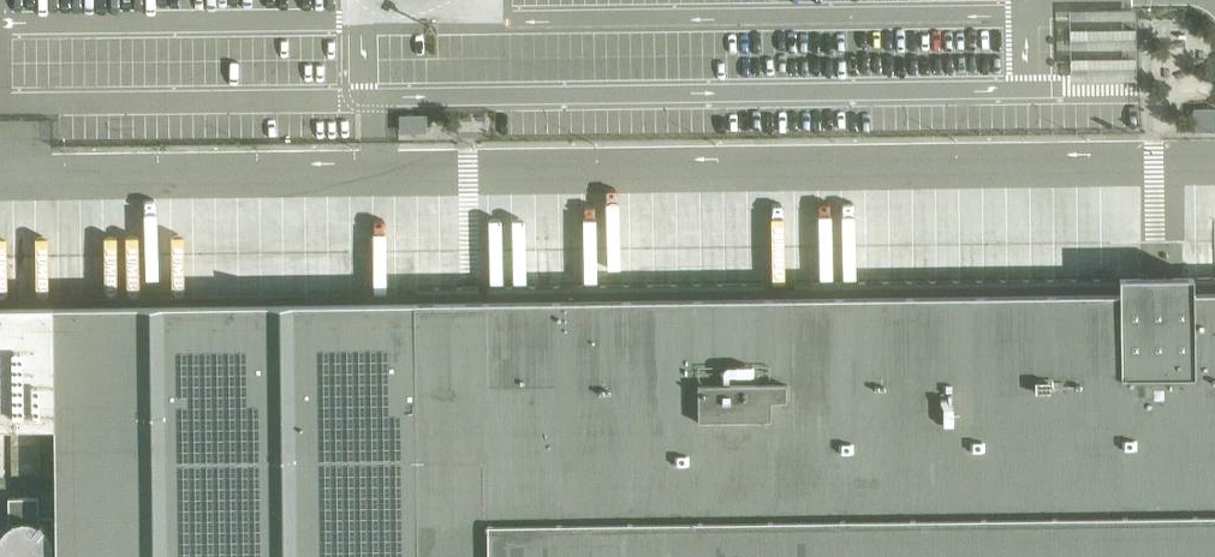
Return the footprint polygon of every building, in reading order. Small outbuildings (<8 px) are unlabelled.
[(53,424),(55,556),(1214,556),(1214,275),(1193,275),(1193,273),(1119,274),(1119,276),(794,280),(794,294),(765,294),(765,280),(488,283),(488,297),(479,298),(479,284),(417,285),(417,290),(417,298),(0,303),(0,425),(53,424)] [(39,429),(10,429),(11,472),(39,472),(39,429)] [(8,522),(4,525),(1,529),(0,530),(0,556),(49,556),(50,555),(51,550),(51,545),(51,541),(50,536),(48,532),(45,528),(42,524),(38,521),(38,495),(7,496),(8,522)]
